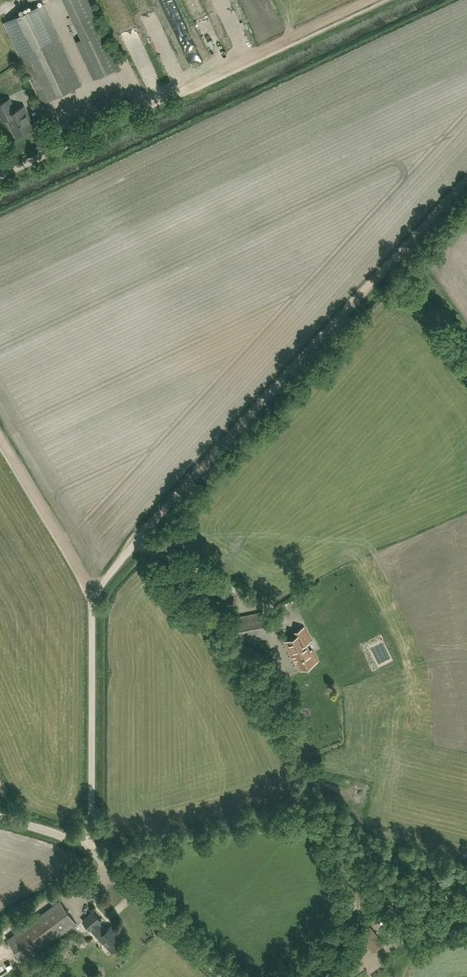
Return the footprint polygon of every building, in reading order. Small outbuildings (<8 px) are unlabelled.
[(71,14),(83,39),(77,42),(94,79),(120,67),(91,5),(89,0),(64,0),(71,14)] [(82,85),(59,36),(44,4),(39,6),(38,3),(34,5),(35,8),(5,22),(43,103),(82,85)] [(133,17),(121,21),(125,34),(137,30),(133,17)] [(199,66),(195,54),(189,56),(193,69),(199,66)] [(27,116),(28,115),(24,107),(15,111),(13,108),(14,108),(10,99),(0,104),(0,113),(4,121),(8,118),(17,135),(19,134),(21,135),(25,133),(25,131),(33,128),(27,116)] [(243,642),(268,637),(263,612),(238,617),(243,642)] [(310,651),(306,643),(311,641),(304,627),(294,632),(297,636),(286,642),(296,662),(298,661),(302,669),(317,660),(312,650),(310,651)] [(310,704),(312,713),(323,711),(321,701),(310,704)] [(24,962),(77,923),(60,901),(8,940),(24,962)] [(113,952),(124,941),(111,926),(106,931),(99,923),(102,921),(94,911),(83,921),(101,941),(102,940),(113,952)] [(375,951),(385,944),(370,926),(360,935),(374,952),(375,951)]
